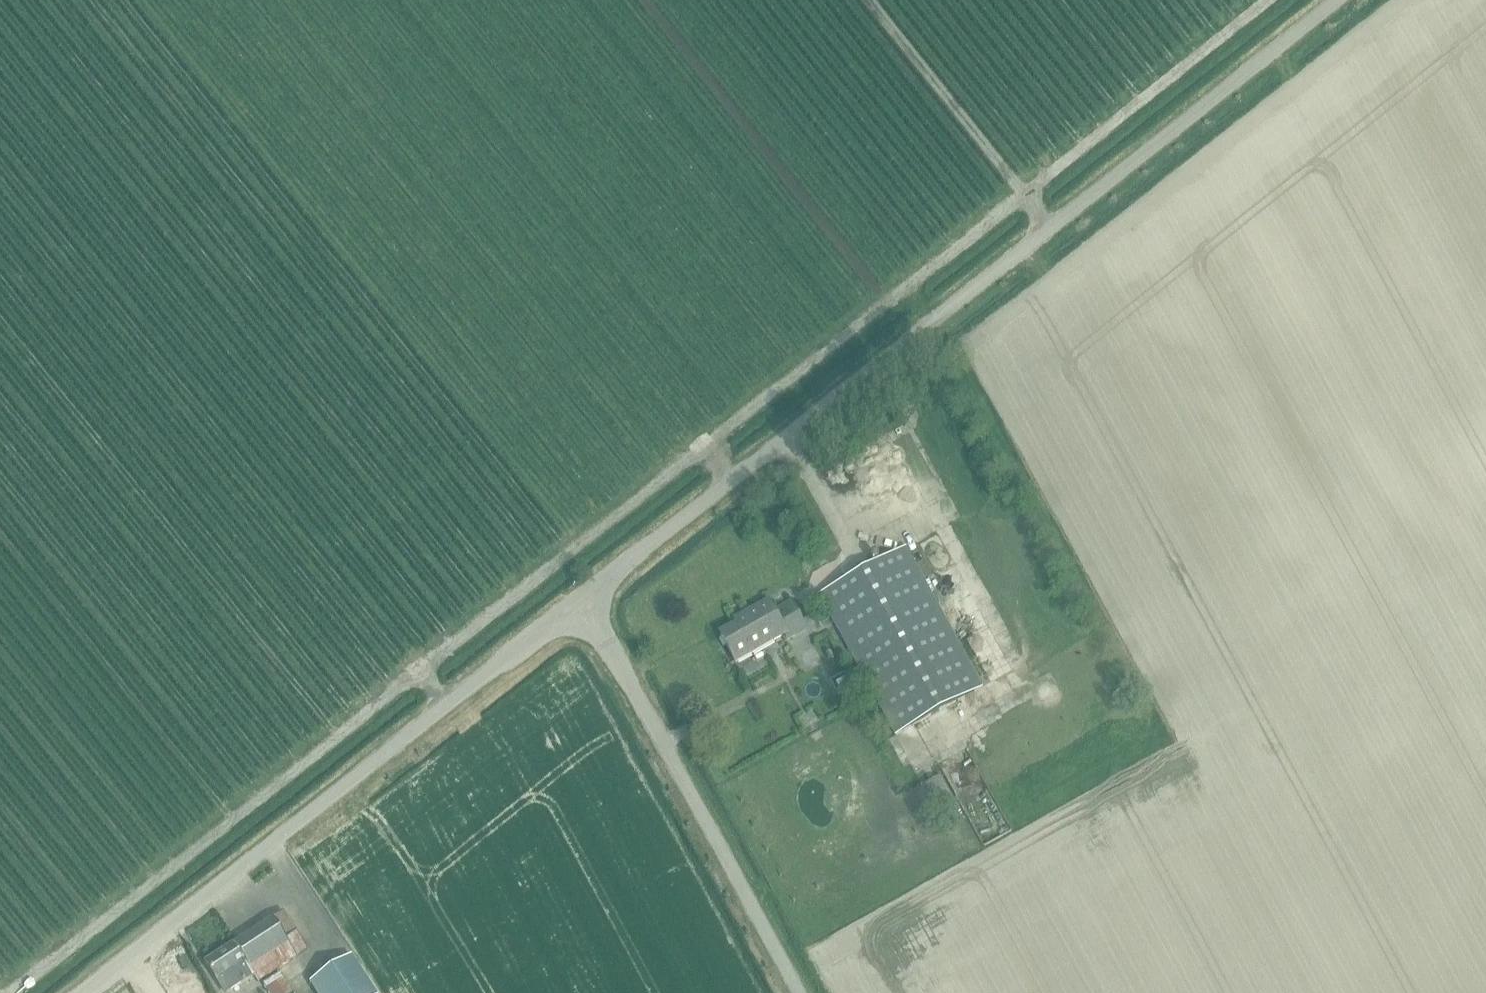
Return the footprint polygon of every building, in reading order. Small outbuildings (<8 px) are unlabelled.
[(906,546),(818,595),(895,734),(982,686),(906,546)] [(787,638),(804,629),(789,601),(772,611),(767,601),(743,614),(745,618),(719,633),(734,660),(785,633),(787,638)] [(963,736),(945,747),(953,760),(971,750),(963,736)] [(297,931),(284,911),(206,964),(226,992),(227,992),(253,975),(258,982),(308,948),(297,931)] [(310,983),(316,992),(375,992),(351,956),(310,983)] [(262,984),(267,992),(290,992),(278,974),(262,984)]
